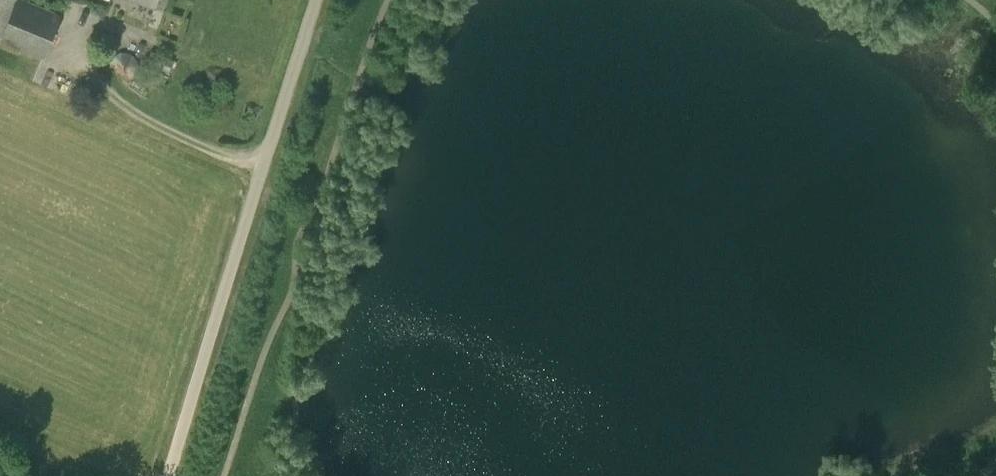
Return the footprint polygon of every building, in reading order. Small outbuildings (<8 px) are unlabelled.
[(25,0),(0,0),(0,42),(42,59),(60,15),(30,2),(25,0)]
